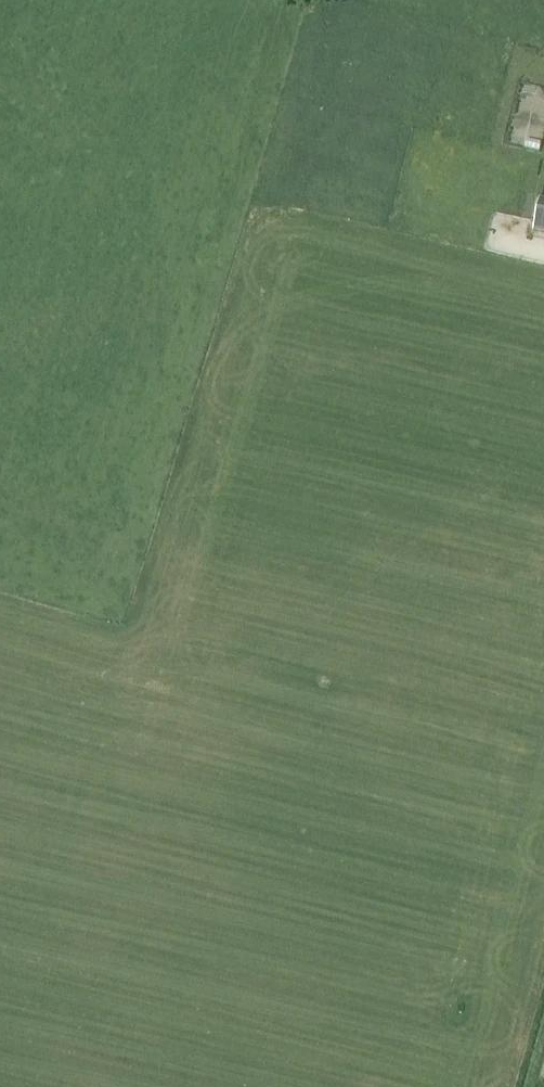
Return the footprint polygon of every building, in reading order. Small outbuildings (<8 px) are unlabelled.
[(539,202),(533,231),(543,234),(543,203),(539,202)]
